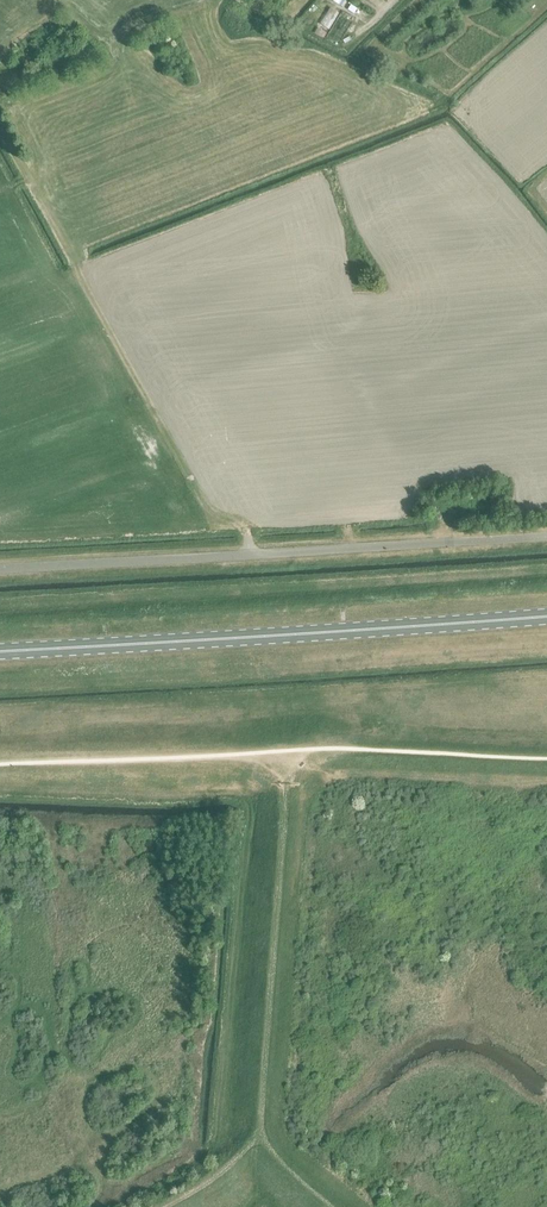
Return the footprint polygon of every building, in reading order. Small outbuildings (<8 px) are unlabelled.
[(351,4),(348,9),(354,13),(357,8),(351,4)]
